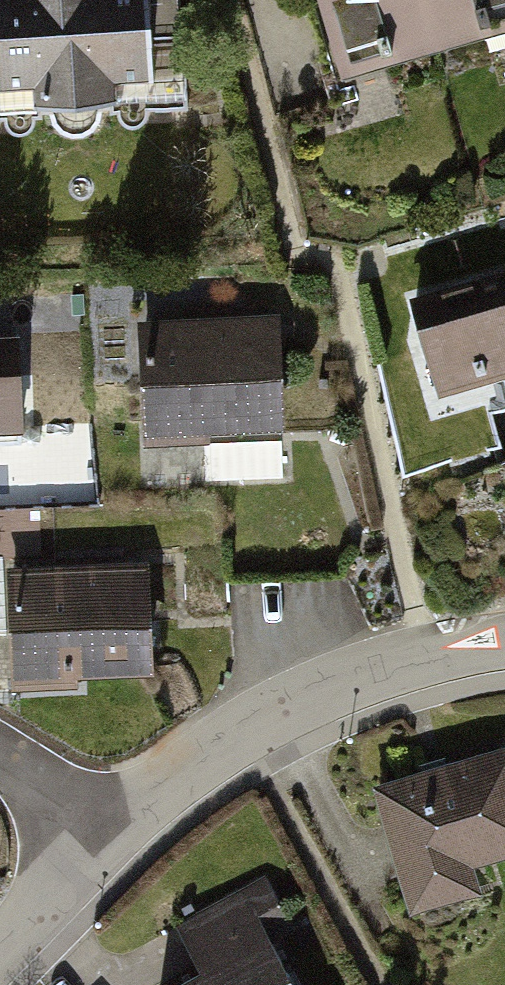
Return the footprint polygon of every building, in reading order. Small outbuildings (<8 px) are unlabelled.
[(7,109),(172,108),(171,0),(6,0),(7,109)] [(369,79),(504,46),(504,0),(349,0),(369,79)] [(425,333),(457,420),(504,402),(504,304),(425,333)] [(281,336),(147,341),(150,444),(215,442),(216,467),(285,464),(281,336)] [(0,366),(0,471),(30,472),(34,367),(0,366)] [(159,577),(29,587),(37,695),(167,686),(159,577)] [(401,795),(423,898),(504,881),(504,773),(401,795)] [(215,984),(292,984),(261,924),(206,952),(221,982),(215,984)]
